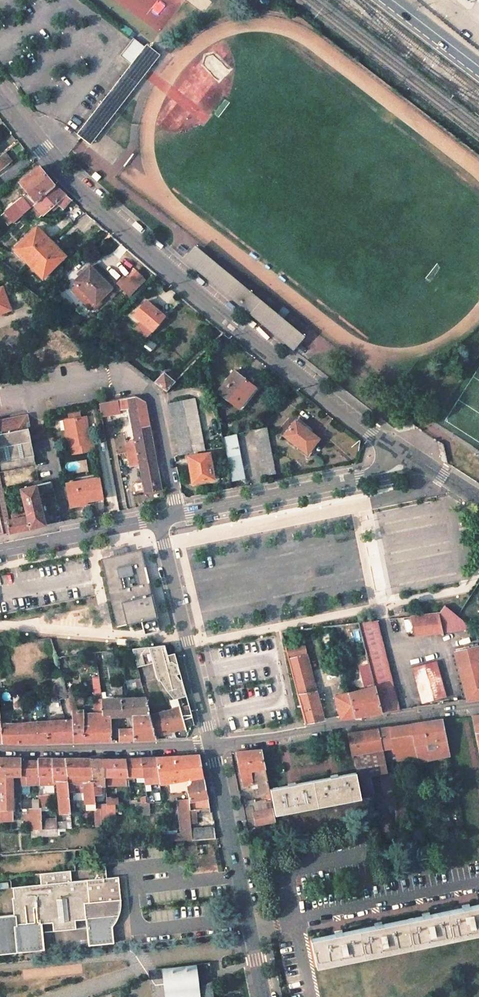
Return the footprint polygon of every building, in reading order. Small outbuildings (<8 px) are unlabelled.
[(130,65),(76,134),(81,138),(89,144),(159,55),(146,45),(144,47),(133,38),(119,56),(130,65)] [(0,156),(0,170),(11,161),(4,153),(0,156)] [(40,167),(20,182),(36,203),(54,186),(47,177),(40,167)] [(71,199),(55,185),(54,186),(36,203),(33,205),(42,213),(55,202),(63,209),(71,199)] [(22,197),(15,204),(23,215),(29,209),(31,208),(22,197)] [(31,208),(29,209),(37,217),(42,213),(33,205),(31,208)] [(36,227),(13,249),(28,264),(50,241),(36,227)] [(50,241),(28,264),(42,278),(65,255),(50,241)] [(301,338),(196,249),(193,251),(191,249),(187,253),(190,256),(186,260),(289,347),(292,349),(295,345),(298,348),(302,344),(298,340),(301,338)] [(90,266),(75,281),(96,302),(111,287),(90,266)] [(134,268),(116,284),(127,296),(144,281),(134,268)] [(0,288),(0,313),(10,309),(2,287),(0,288)] [(146,301),(134,315),(152,330),(164,316),(146,301)] [(110,334),(105,339),(109,343),(114,337),(110,334)] [(234,371),(218,391),(239,408),(255,387),(234,371)] [(163,372),(154,383),(165,392),(174,382),(163,372)] [(136,396),(118,400),(120,410),(130,408),(135,440),(126,442),(130,466),(140,464),(145,492),(160,489),(144,402),(136,396)] [(182,401),(169,403),(172,419),(179,454),(192,452),(182,401)] [(110,402),(101,404),(103,419),(113,417),(110,402)] [(0,419),(0,472),(35,464),(24,414),(0,419)] [(86,416),(63,420),(69,455),(95,450),(93,441),(91,442),(86,416)] [(295,421),(284,435),(306,453),(318,439),(295,421)] [(265,427),(252,430),(260,468),(273,465),(265,427)] [(237,434),(222,438),(230,482),(245,478),(237,434)] [(442,444),(437,443),(441,459),(446,463),(442,444)] [(209,453),(188,456),(190,470),(192,482),(210,479),(208,469),(211,469),(209,453)] [(100,478),(66,484),(70,502),(86,499),(87,501),(104,498),(100,478)] [(51,481),(20,488),(27,516),(30,529),(36,528),(45,525),(38,494),(53,490),(51,481)] [(86,499),(70,502),(71,508),(87,505),(87,501),(86,499)] [(14,519),(7,520),(9,533),(18,531),(28,530),(30,529),(27,516),(21,517),(21,515),(13,516),(14,519)] [(123,554),(102,559),(119,627),(142,621),(145,633),(160,629),(140,550),(123,554)] [(439,614),(442,629),(471,627),(444,607),(439,614)] [(439,614),(410,617),(414,635),(442,632),(442,629),(439,614)] [(375,686),(375,688),(382,713),(388,712),(400,710),(377,621),(358,623),(359,627),(374,683),(375,686)] [(359,627),(350,629),(355,647),(359,648),(368,684),(374,683),(359,627)] [(164,645),(153,646),(163,686),(172,698),(186,695),(182,682),(173,653),(167,654),(164,645)] [(153,646),(132,649),(137,668),(153,666),(158,682),(161,682),(163,686),(153,646)] [(456,652),(462,680),(478,676),(478,647),(456,652)] [(306,655),(288,658),(305,723),(323,719),(306,655)] [(435,662),(422,664),(431,700),(445,697),(435,662)] [(422,664),(411,668),(420,704),(431,700),(422,664)] [(462,680),(467,700),(478,698),(478,676),(462,680)] [(375,686),(348,693),(355,717),(369,715),(382,713),(375,688),(375,686)] [(348,693),(335,696),(340,716),(341,719),(355,717),(348,693)] [(115,698),(101,698),(103,712),(110,712),(110,714),(132,714),(132,721),(137,721),(137,723),(152,721),(150,714),(146,698),(122,698),(122,694),(115,694),(115,698)] [(101,698),(93,699),(95,713),(84,713),(84,742),(100,741),(111,741),(110,714),(110,712),(103,712),(101,698)] [(188,703),(169,709),(174,729),(193,724),(190,711),(188,703)] [(84,708),(73,708),(73,716),(74,742),(77,742),(84,742),(84,713),(84,708)] [(169,709),(150,714),(152,721),(155,735),(174,729),(169,709)] [(478,758),(478,715),(470,716),(478,758)] [(2,741),(2,743),(12,743),(19,744),(35,743),(74,742),(73,716),(73,719),(20,725),(2,723),(1,723),(2,741)] [(425,722),(389,727),(394,748),(394,749),(397,760),(416,758),(417,762),(449,755),(442,720),(425,722)] [(137,721),(132,721),(133,728),(134,740),(146,740),(157,739),(155,735),(152,721),(137,723),(137,721)] [(384,728),(379,728),(383,750),(394,748),(389,727),(384,728)] [(133,728),(120,729),(120,740),(128,740),(134,740),(133,728)] [(363,731),(348,733),(348,734),(352,754),(353,754),(355,766),(357,765),(359,777),(379,773),(381,780),(389,779),(383,750),(379,728),(363,731)] [(247,751),(236,752),(243,786),(251,785),(258,785),(259,789),(261,797),(271,795),(262,750),(247,751)] [(192,755),(187,755),(192,781),(188,781),(189,783),(186,786),(186,790),(188,800),(189,811),(210,808),(200,754),(192,755)] [(170,756),(157,757),(158,772),(159,781),(159,783),(169,782),(188,781),(192,781),(187,755),(170,756)] [(149,758),(141,758),(143,775),(144,782),(159,781),(158,772),(157,757),(149,758)] [(0,758),(0,821),(13,821),(13,776),(21,776),(21,761),(21,758),(11,758),(0,758)] [(45,758),(38,758),(38,761),(39,775),(40,784),(55,784),(55,783),(51,758),(45,758)] [(58,758),(51,758),(55,783),(58,783),(60,814),(62,814),(62,820),(71,820),(68,790),(65,758),(58,758)] [(95,804),(91,759),(74,759),(65,758),(68,790),(73,790),(73,791),(85,791),(86,810),(95,809),(96,827),(102,827),(101,804),(95,804)] [(109,759),(103,759),(104,775),(143,775),(141,758),(132,759),(124,759),(109,759)] [(97,759),(91,759),(95,804),(101,804),(108,803),(108,797),(107,785),(105,785),(104,775),(103,759),(97,759)] [(29,761),(21,761),(21,776),(39,775),(38,761),(29,761)] [(356,772),(271,788),(277,814),(361,798),(356,772)] [(39,775),(21,776),(21,784),(40,784),(39,775)] [(188,781),(169,782),(170,791),(186,790),(186,786),(189,783),(188,781)] [(402,793),(392,795),(394,804),(397,821),(407,819),(402,793)] [(41,808),(42,808),(50,807),(50,795),(40,795),(41,808)] [(254,813),(274,808),(272,799),(245,804),(249,827),(257,825),(254,813)] [(39,800),(21,800),(21,809),(30,809),(40,808),(39,800)] [(188,800),(177,801),(178,834),(191,833),(191,829),(189,811),(188,800)] [(40,808),(30,809),(31,820),(32,831),(43,830),(43,819),(42,808),(41,808),(40,808)] [(274,808),(254,813),(257,825),(276,820),(274,808)] [(57,819),(43,819),(43,830),(58,829),(57,819)] [(215,828),(191,829),(191,833),(192,839),(192,841),(216,839),(215,828)] [(51,923),(51,925),(52,932),(59,931),(62,926),(66,931),(75,930),(74,922),(74,920),(84,920),(84,921),(86,940),(90,939),(94,938),(97,937),(101,935),(104,933),(107,930),(111,926),(112,926),(115,922),(116,918),(119,912),(120,906),(118,876),(105,878),(105,867),(102,867),(94,879),(71,881),(70,871),(38,874),(39,884),(11,887),(12,898),(10,898),(11,915),(14,915),(14,925),(12,925),(13,929),(15,953),(43,950),(41,926),(40,924),(51,923)] [(311,938),(316,966),(478,933),(478,904),(440,912),(380,924),(335,933),(311,938)] [(11,915),(0,916),(0,955),(15,953),(13,929),(12,925),(14,925),(14,915),(11,915)] [(86,946),(112,943),(111,926),(107,930),(104,933),(101,935),(97,937),(94,938),(90,939),(86,940),(86,946)] [(165,996),(175,996),(174,986),(179,980),(187,983),(189,992),(198,988),(196,964),(162,968),(163,978),(165,996)] [(210,982),(198,988),(189,992),(187,983),(179,980),(174,986),(175,996),(212,996),(210,982)]
